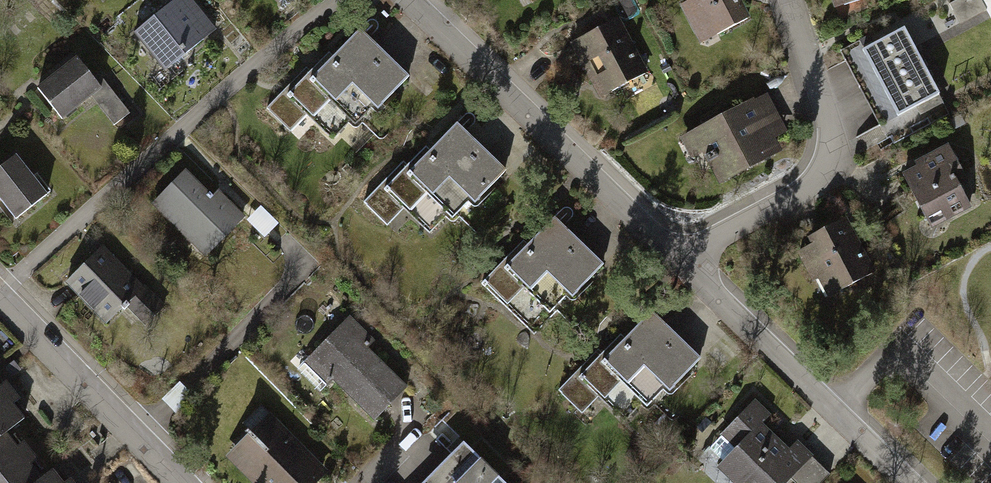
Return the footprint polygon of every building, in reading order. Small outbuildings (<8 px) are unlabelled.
[(219,29),(195,0),(179,0),(136,34),(166,71),(219,29)] [(696,44),(752,16),(744,0),(674,0),(696,44)] [(830,12),(870,0),(826,0),(830,12)] [(946,6),(957,25),(986,9),(981,0),(958,0),(946,6)] [(369,21),(334,57),(329,52),(309,73),(305,69),(267,109),(284,125),(302,106),(334,137),(353,118),(357,122),(360,119),(364,123),(409,77),(368,38),(378,28),(379,26),(379,23),(378,21),(376,20),(373,19),(371,19),(369,21)] [(901,20),(839,52),(877,127),(856,138),(863,152),(947,109),(901,20)] [(618,21),(565,48),(592,100),(645,73),(618,21)] [(102,89),(77,58),(38,89),(64,122),(94,99),(117,127),(133,114),(109,84),(102,89)] [(766,93),(673,141),(686,168),(700,161),(714,189),(794,148),(766,93)] [(466,115),(431,151),(426,146),(405,167),(402,163),(364,203),(381,219),(399,200),(431,231),(450,212),(454,215),(457,213),(461,217),(505,171),(465,132),(475,122),(476,119),(476,117),(474,114),(472,113),(470,113),(468,113),(466,115)] [(944,148),(892,175),(922,231),(974,204),(944,148)] [(50,197),(17,156),(1,169),(0,168),(0,206),(15,225),(50,197)] [(209,197),(181,169),(144,205),(200,262),(246,217),(218,188),(209,197)] [(564,209),(528,245),(523,240),(482,283),(500,301),(505,296),(531,322),(547,305),(551,309),(554,306),(558,310),(603,265),(563,226),(573,216),(573,213),(573,211),(572,208),(570,207),(567,207),(565,207),(564,209)] [(873,276),(842,219),(800,241),(804,248),(790,256),(817,306),(873,276)] [(149,297),(100,246),(60,284),(109,335),(149,297)] [(661,302),(626,339),(620,333),(600,354),(597,351),(559,390),(575,407),(594,388),(626,419),(645,399),(649,403),(651,400),(655,404),(700,358),(660,320),(670,310),(671,307),(671,304),(669,302),(667,301),(665,300),(663,301),(661,302)] [(373,343),(346,317),(293,371),(318,395),(327,386),(370,428),(408,389),(367,349),(373,343)] [(0,388),(0,440),(7,434),(25,420),(14,407),(22,401),(8,383),(0,389),(0,388)] [(752,398),(692,456),(718,482),(793,482),(814,462),(794,441),(783,452),(759,426),(770,416),(752,398)] [(269,413),(219,460),(241,482),(318,482),(327,474),(269,413)] [(7,434),(0,440),(0,482),(40,482),(43,480),(33,466),(40,461),(26,443),(18,448),(7,434)] [(467,463),(459,455),(432,482),(507,482),(477,453),(467,463)] [(55,471),(43,480),(40,482),(64,482),(55,471)]
